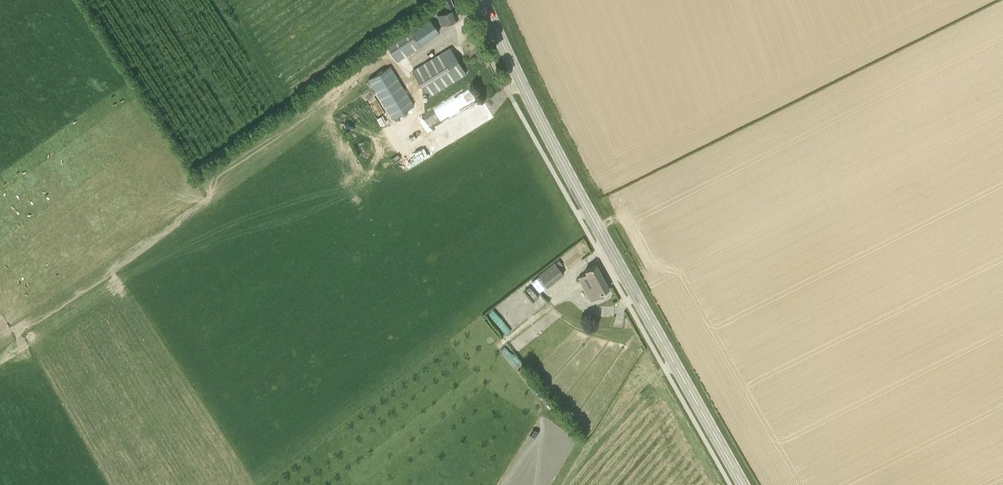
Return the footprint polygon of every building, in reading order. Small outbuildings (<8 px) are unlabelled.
[(436,24),(458,15),(452,0),(441,0),(426,11),(430,16),(411,29),(409,27),(385,43),(397,60),(421,45),(420,43),(440,30),(436,24)] [(429,97),(466,73),(451,47),(413,71),(429,97)] [(369,80),(394,119),(415,106),(390,67),(369,80)] [(436,146),(495,120),(488,105),(430,132),(436,146)] [(407,167),(414,163),(409,155),(402,159),(407,167)] [(532,278),(540,290),(566,274),(558,261),(532,278)] [(609,288),(596,264),(585,270),(587,272),(578,277),(591,301),(603,294),(602,292),(609,288)] [(534,300),(539,297),(530,286),(525,290),(534,300)]
